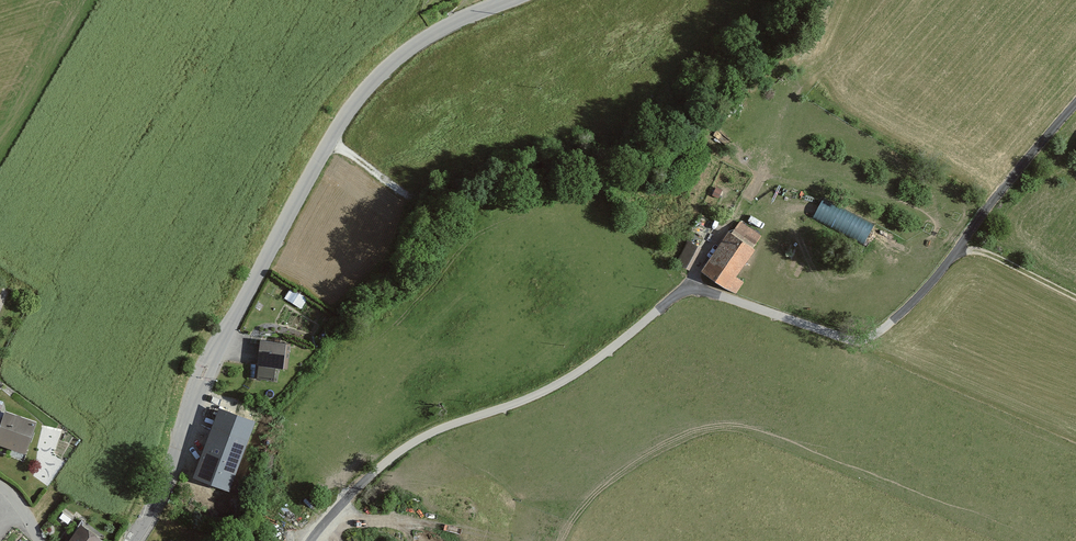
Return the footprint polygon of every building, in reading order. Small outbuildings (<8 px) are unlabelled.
[(823,199),(813,218),(864,244),(874,224),(823,199)] [(730,234),(727,232),(700,271),(734,295),(743,283),(735,278),(755,250),(751,247),(759,236),(739,222),(730,234)] [(699,249),(686,242),(674,264),(687,272),(699,249)] [(286,369),(288,345),(257,343),(256,368),(257,368),(256,380),(275,381),(276,369),(286,369)] [(23,455),(34,422),(1,412),(0,415),(0,447),(23,455)] [(240,427),(215,418),(212,427),(209,426),(200,449),(203,450),(199,460),(224,470),(240,427)] [(79,525),(67,540),(99,540),(100,540),(79,525)]
